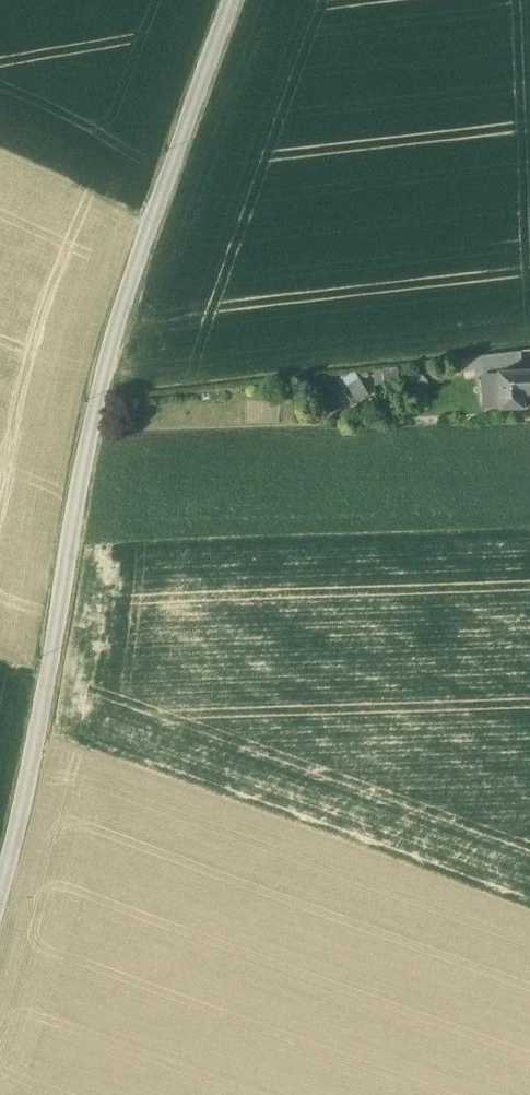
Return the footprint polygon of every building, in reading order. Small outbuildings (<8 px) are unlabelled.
[(500,372),(522,371),(521,353),(484,356),(484,373),(500,372)] [(500,372),(501,409),(529,408),(529,371),(522,371),(500,372)]
